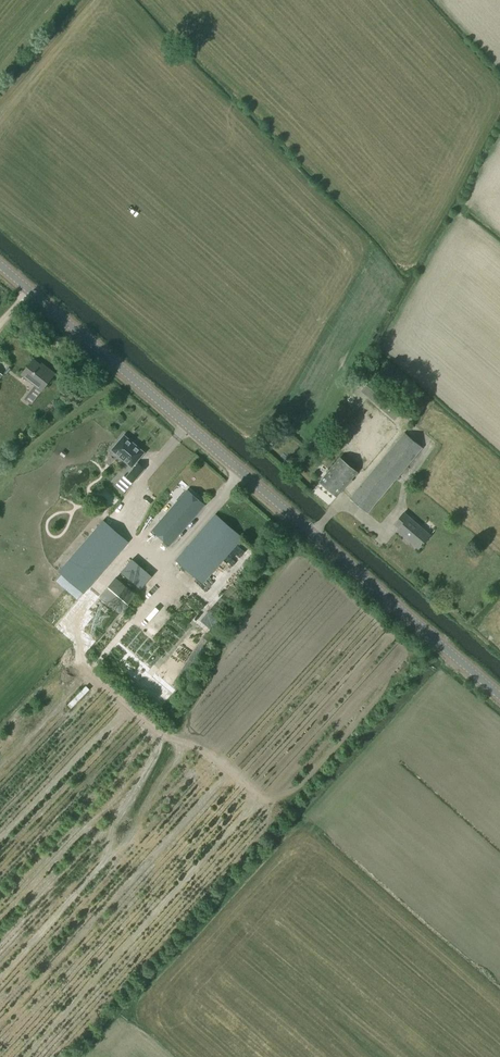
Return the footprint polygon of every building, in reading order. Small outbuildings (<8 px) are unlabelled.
[(47,371),(34,360),(23,374),(43,390),(55,375),(48,369),(47,371)] [(393,482),(422,448),(405,434),(376,467),(393,482)] [(124,493),(144,469),(136,462),(144,453),(124,436),(112,450),(134,469),(126,478),(124,477),(115,486),(124,493)] [(337,496),(357,473),(340,458),(320,481),(337,496)] [(368,512),(393,482),(376,467),(351,498),(368,512)] [(204,505),(187,490),(152,531),(170,545),(204,505)] [(419,549),(430,536),(404,513),(395,524),(399,528),(398,531),(419,549)] [(202,583),(242,538),(215,515),(176,561),(202,583)] [(83,593),(109,564),(127,542),(103,521),(59,572),(83,593)] [(152,576),(132,559),(121,572),(140,589),(152,576)] [(120,615),(137,595),(117,577),(100,597),(120,615)]
